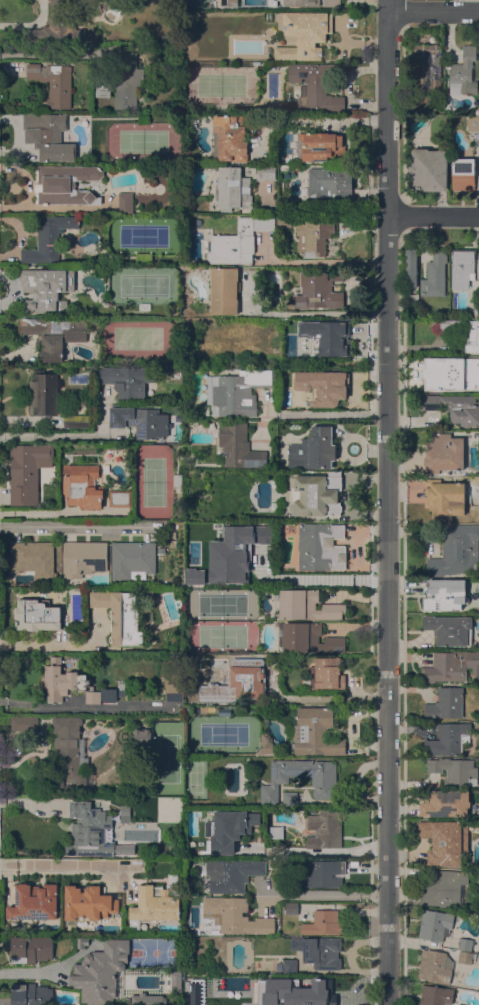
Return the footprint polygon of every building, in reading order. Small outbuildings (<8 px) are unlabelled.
[(50,6),(50,0),(66,0),(66,17),(75,17),(76,29),(85,29),(85,31),(97,31),(97,41),(22,41),(22,28),(42,28),(42,25),(48,25),(48,15),(50,15),(50,6)] [(332,12),(332,33),(326,33),(326,41),(315,41),(315,46),(321,46),(321,59),(274,59),(274,47),(298,47),(298,35),(284,35),(284,29),(283,29),(283,12),(332,12)] [(433,45),(433,44),(437,44),(437,45),(441,45),(440,92),(415,92),(415,59),(411,59),(411,45),(433,45)] [(450,63),(462,63),(462,45),(476,45),(476,60),(472,60),(472,81),(477,81),(477,93),(462,93),(462,94),(450,94),(450,63)] [(95,97),(95,74),(110,74),(110,80),(120,80),(120,68),(115,68),(115,47),(127,47),(127,52),(137,52),(137,68),(143,68),(143,85),(136,85),(136,109),(114,109),(114,89),(110,89),(110,97),(95,97)] [(71,108),(46,108),(47,98),(49,98),(49,82),(39,82),(39,79),(26,79),(26,63),(40,63),(40,66),(45,66),(45,65),(61,65),(61,66),(71,66),(71,108)] [(307,82),(288,82),(288,63),(338,63),(338,82),(326,82),(326,94),(334,94),(334,96),(345,96),(345,110),(322,110),(322,107),(307,107),(307,82)] [(67,130),(61,130),(61,144),(75,143),(75,161),(71,161),(71,160),(45,160),(45,161),(39,161),(39,159),(26,159),(26,143),(24,143),(24,130),(22,130),(22,113),(42,113),(42,114),(60,114),(60,113),(67,113),(67,130)] [(247,115),(248,142),(247,142),(247,161),(233,162),(233,159),(210,159),(210,132),(213,132),(213,116),(247,115)] [(467,115),(478,115),(478,130),(467,130),(467,115)] [(303,133),(314,133),(314,132),(328,132),(328,133),(336,133),(336,135),(343,135),(343,144),(345,144),(345,161),(303,161),(303,133)] [(423,191),(423,188),(411,188),(411,175),(407,175),(407,162),(411,162),(411,150),(413,150),(413,148),(427,148),(427,150),(437,150),(437,149),(447,149),(447,191),(423,191)] [(474,158),(474,189),(467,189),(467,191),(461,191),(461,189),(452,189),(452,158),(474,158)] [(257,180),(256,165),(275,165),(275,180),(257,180)] [(101,197),(101,204),(37,204),(37,192),(35,192),(34,183),(38,183),(37,166),(98,166),(103,171),(103,175),(98,180),(76,180),(74,182),(76,185),(74,188),(76,190),(88,190),(89,191),(90,190),(97,197),(101,197)] [(344,168),(344,166),(352,166),(352,190),(352,201),(315,201),(315,199),(308,199),(308,168),(344,168)] [(218,188),(215,188),(215,178),(218,178),(218,167),(240,167),(240,177),(250,177),(250,194),(251,194),(251,208),(246,208),(246,207),(231,207),(231,211),(220,211),(220,207),(218,207),(218,188)] [(133,214),(118,214),(118,193),(133,192),(133,214)] [(37,249),(37,216),(79,216),(79,228),(64,228),(64,232),(58,232),(59,262),(20,262),(20,249),(37,249)] [(279,216),(291,216),(291,227),(279,227),(279,216)] [(237,235),(237,217),(252,217),(252,218),(274,218),(274,230),(253,230),(253,235),(254,235),(254,253),(252,253),(252,263),(207,263),(207,251),(209,251),(209,241),(210,241),(210,235),(237,235)] [(334,232),(331,232),(331,237),(326,237),(326,243),(325,243),(325,257),(305,257),(305,251),(299,251),(298,250),(297,246),(297,244),(298,240),(298,235),(296,235),(296,225),(299,225),(299,223),(305,223),(305,221),(310,221),(310,222),(329,222),(334,222),(334,232)] [(420,296),(420,279),(427,279),(427,261),(432,261),(432,251),(438,251),(438,248),(447,248),(447,262),(445,262),(445,296),(420,296)] [(476,249),(476,254),(474,254),(474,279),(468,279),(468,289),(452,289),(452,253),(451,253),(451,249),(476,249)] [(406,287),(406,250),(416,250),(416,271),(418,271),(418,273),(416,273),(416,287),(406,287)] [(152,253),(152,261),(137,261),(136,253),(152,253)] [(211,267),(238,268),(238,281),(239,281),(239,291),(237,291),(237,299),(238,299),(237,315),(211,314),(211,267)] [(74,269),(74,291),(59,291),(59,299),(67,300),(67,311),(25,311),(25,299),(33,299),(33,292),(22,292),(22,285),(21,285),(21,279),(19,279),(19,269),(74,269)] [(300,272),(343,272),(343,280),(342,280),(342,285),(331,285),(331,291),(344,291),(344,308),(330,308),(330,307),(307,307),(294,307),(294,295),(301,295),(301,286),(300,286),(300,272)] [(44,318),(44,319),(87,319),(87,341),(63,341),(63,362),(40,362),(40,348),(36,348),(36,340),(42,340),(42,334),(44,334),(44,333),(20,333),(20,318),(44,318)] [(452,319),(453,333),(437,333),(436,320),(452,319)] [(465,320),(478,320),(478,352),(465,352),(465,320)] [(298,321),(346,321),(346,334),(344,334),(344,336),(341,336),(341,338),(344,338),(344,345),(346,345),(346,356),(318,356),(318,345),(319,345),(319,336),(298,336),(298,321)] [(464,358),(478,358),(478,389),(464,389),(464,391),(424,390),(424,379),(422,377),(421,375),(421,372),(422,370),(424,368),(424,357),(464,357),(464,358)] [(155,367),(155,382),(145,382),(145,400),(117,400),(117,392),(113,386),(115,385),(115,383),(102,383),(102,382),(95,382),(95,368),(102,368),(102,367),(155,367)] [(274,387),(251,387),(251,394),(255,394),(255,402),(257,402),(257,412),(257,415),(211,415),(211,404),(207,404),(207,376),(218,376),(238,375),(238,370),(274,370),(274,387)] [(346,371),(346,373),(348,373),(348,385),(346,385),(346,398),(339,398),(339,400),(338,402),(337,403),(336,405),(333,406),(312,406),(312,401),(312,387),(311,388),(310,389),(307,390),(305,390),(304,389),(295,389),(295,388),(294,388),(294,377),(295,377),(295,371),(346,371)] [(58,414),(30,414),(29,381),(34,381),(34,373),(57,373),(58,414)] [(476,401),(478,401),(478,402),(478,426),(460,426),(460,423),(450,423),(450,410),(449,410),(445,408),(446,406),(441,406),(441,410),(422,410),(423,395),(476,395),(476,401)] [(200,405),(209,405),(209,415),(200,415),(200,405)] [(135,425),(126,426),(126,427),(110,427),(110,407),(134,407),(135,409),(159,408),(159,414),(168,414),(168,423),(171,423),(171,428),(168,428),(168,436),(163,436),(163,443),(158,443),(158,439),(136,439),(135,425)] [(63,427),(63,415),(90,415),(90,427),(63,427)] [(223,446),(219,446),(219,422),(236,422),(236,423),(247,423),(247,441),(249,441),(249,450),(267,451),(266,468),(256,468),(256,466),(223,466),(223,446)] [(288,444),(301,444),(301,438),(308,438),(308,436),(312,436),(312,426),(313,426),(313,425),(330,425),(330,426),(332,426),(332,444),(336,444),(336,460),(332,460),(332,467),(288,468),(288,444)] [(463,469),(439,469),(439,473),(424,473),(424,457),(425,457),(425,450),(427,450),(428,433),(451,433),(450,438),(464,438),(463,469)] [(38,505),(10,505),(10,445),(49,445),(49,444),(53,444),(53,460),(38,460),(38,505)] [(99,465),(99,478),(101,478),(101,486),(104,486),(104,503),(102,503),(102,508),(79,508),(79,505),(68,505),(68,498),(63,493),(63,476),(70,476),(70,465),(99,465)] [(342,490),(338,490),(338,502),(340,502),(340,505),(342,505),(342,512),(340,512),(340,515),(339,515),(339,521),(313,521),(313,515),(294,515),(294,512),(291,512),(290,509),(289,504),(291,503),(291,488),(295,488),(295,476),(328,476),(328,472),(341,472),(341,476),(342,476),(342,490)] [(184,474),(184,487),(174,487),(174,474),(184,474)] [(452,515),(452,518),(432,518),(432,509),(429,509),(429,502),(427,502),(427,495),(425,495),(425,478),(441,479),(441,483),(465,483),(464,515),(452,515)] [(131,490),(131,507),(109,506),(109,490),(131,490)] [(346,523),(346,540),(333,540),(333,545),(345,545),(345,570),(299,570),(299,523),(346,523)] [(442,525),(478,525),(478,539),(478,560),(477,560),(477,572),(427,572),(427,558),(442,558),(442,525)] [(245,533),(245,537),(246,537),(246,543),(245,543),(245,546),(230,546),(230,554),(232,554),(232,561),(230,561),(230,573),(236,573),(236,584),(217,584),(217,581),(206,581),(206,578),(205,578),(205,577),(204,576),(204,572),(205,572),(205,571),(204,571),(204,564),(205,564),(205,557),(203,557),(203,542),(214,542),(214,534),(245,533)] [(53,542),(54,578),(34,578),(34,573),(10,573),(10,542),(53,542)] [(107,542),(107,571),(92,571),(92,574),(82,574),(82,578),(63,578),(63,542),(107,542)] [(155,542),(155,574),(146,574),(146,579),(141,579),(141,575),(136,575),(136,579),(112,579),(112,542),(155,542)] [(465,579),(465,595),(467,595),(468,597),(468,600),(468,601),(467,602),(466,602),(465,602),(465,603),(462,603),(461,609),(452,608),(452,610),(423,610),(423,597),(427,597),(427,579),(465,579)] [(280,589),(306,590),(306,589),(319,589),(319,602),(316,602),(316,610),(322,610),(322,603),(346,604),(346,613),(342,613),(342,618),(306,618),(306,619),(280,618),(280,589)] [(136,592),(136,607),(139,608),(138,631),(144,631),(144,646),(112,646),(112,642),(110,642),(110,636),(111,636),(112,616),(110,616),(110,610),(112,610),(112,607),(90,607),(90,591),(136,592)] [(18,607),(18,599),(39,599),(39,602),(44,602),(46,604),(46,607),(61,607),(61,629),(39,629),(39,630),(27,631),(27,629),(18,629),(18,625),(16,625),(16,607),(18,607)] [(423,615),(434,615),(434,616),(472,616),(472,629),(471,629),(471,644),(467,644),(467,646),(436,646),(436,635),(434,635),(434,629),(423,629),(423,615)] [(345,637),(345,653),(319,653),(319,652),(283,652),(283,623),(309,623),(309,622),(322,622),(322,635),(319,635),(319,643),(325,643),(325,637),(345,637)] [(454,651),(478,651),(478,675),(472,675),(472,667),(466,667),(466,680),(435,680),(435,681),(422,681),(422,667),(434,667),(434,652),(454,652),(454,651)] [(100,703),(85,703),(85,691),(76,691),(77,688),(75,688),(75,689),(70,689),(70,688),(67,688),(67,695),(62,695),(62,702),(47,701),(47,688),(44,688),(45,679),(42,679),(43,673),(44,673),(45,665),(50,665),(50,656),(61,656),(61,673),(67,673),(67,671),(78,671),(78,673),(87,674),(87,679),(90,679),(90,685),(93,686),(93,690),(87,690),(101,691),(100,703)] [(305,686),(301,686),(301,671),(309,671),(309,666),(314,666),(314,657),(336,658),(336,657),(340,657),(340,666),(338,666),(338,667),(340,667),(340,674),(345,674),(345,687),(314,687),(305,687),(305,686)] [(165,700),(166,683),(183,683),(183,700),(165,700)] [(463,687),(463,693),(462,693),(462,695),(471,695),(470,717),(437,717),(437,718),(433,718),(433,716),(423,716),(424,703),(435,703),(435,702),(438,702),(438,687),(463,687)] [(333,707),(333,727),(328,727),(328,739),(345,739),(345,754),(323,754),(323,753),(294,753),(294,725),(297,725),(297,707),(333,707)] [(37,730),(11,729),(11,716),(38,716),(37,730)] [(79,717),(78,772),(85,772),(85,783),(68,783),(68,778),(64,778),(64,787),(57,787),(58,753),(52,753),(53,729),(52,729),(52,716),(71,717),(79,717)] [(437,723),(460,723),(471,723),(471,734),(470,734),(470,743),(462,743),(462,748),(461,748),(461,754),(424,754),(424,738),(427,738),(427,740),(439,740),(439,733),(437,733),(437,723)] [(152,728),(152,745),(135,745),(135,728),(152,728)] [(259,753),(259,756),(256,756),(256,751),(259,751),(259,748),(261,748),(261,732),(267,732),(267,736),(269,736),(269,737),(272,737),(272,742),(277,742),(277,753),(264,753),(259,753)] [(427,759),(438,759),(438,758),(450,758),(450,759),(473,759),(473,767),(477,767),(477,785),(474,785),(474,786),(470,786),(470,785),(443,785),(443,778),(446,778),(446,769),(442,769),(442,772),(427,772),(427,759)] [(312,760),(312,761),(332,761),(332,763),(336,763),(336,782),(333,782),(333,798),(314,798),(314,796),(313,796),(313,791),(314,791),(314,788),(315,788),(315,786),(312,786),(312,777),(288,776),(288,783),(278,783),(278,805),(260,805),(260,784),(270,784),(270,760),(312,760)] [(420,815),(420,802),(425,802),(425,797),(428,797),(427,796),(426,794),(427,793),(428,792),(428,790),(469,790),(469,801),(470,801),(470,807),(468,807),(468,808),(469,811),(468,813),(467,816),(420,815)] [(297,791),(297,795),(298,795),(298,806),(283,806),(283,791),(297,791)] [(64,855),(64,845),(71,845),(72,823),(77,823),(77,817),(70,817),(70,801),(95,801),(95,811),(106,811),(106,815),(112,815),(112,828),(106,828),(106,841),(115,841),(114,856),(64,855)] [(340,845),(318,845),(318,847),(305,847),(305,834),(313,834),(313,828),(309,828),(309,826),(306,826),(306,813),(318,813),(318,808),(338,808),(338,823),(340,823),(340,845)] [(215,853),(215,852),(211,852),(209,852),(209,850),(207,850),(207,839),(211,839),(211,834),(212,834),(212,821),(214,821),(214,810),(246,810),(246,812),(260,812),(260,824),(251,824),(251,833),(239,833),(239,839),(232,839),(232,840),(234,840),(234,853),(215,853)] [(468,852),(462,852),(462,865),(440,865),(440,864),(427,864),(427,849),(433,849),(433,837),(418,837),(418,822),(468,821),(468,852)] [(283,826),(283,838),(270,838),(270,826),(283,826)] [(266,860),(266,874),(259,874),(245,874),(245,893),(209,893),(209,875),(201,875),(201,860),(259,860),(266,860)] [(306,886),(306,887),(293,887),(293,872),(297,872),(297,860),(345,861),(345,874),(342,874),(342,887),(306,886)] [(419,904),(420,892),(426,892),(426,884),(432,884),(433,869),(469,872),(468,884),(461,884),(459,908),(439,907),(439,905),(419,904)] [(58,918),(53,918),(53,920),(47,920),(47,918),(45,918),(45,919),(39,919),(39,918),(38,918),(38,919),(34,919),(34,918),(14,918),(14,919),(9,919),(9,918),(7,918),(7,906),(16,906),(16,884),(20,884),(20,883),(27,883),(27,884),(31,884),(31,885),(40,885),(40,887),(44,887),(44,883),(57,883),(58,918)] [(139,897),(138,897),(138,892),(138,887),(139,887),(139,884),(154,884),(154,885),(163,886),(163,888),(167,888),(167,884),(178,884),(181,884),(180,919),(168,919),(168,920),(162,920),(162,919),(130,919),(130,907),(139,907),(139,903),(138,903),(138,898),(139,898),(139,897)] [(116,912),(116,913),(113,913),(113,912),(108,912),(108,917),(105,917),(102,917),(101,917),(101,920),(90,920),(90,917),(77,917),(77,926),(66,926),(66,920),(65,920),(65,885),(76,885),(76,887),(81,887),(81,892),(85,892),(85,887),(88,887),(88,886),(90,886),(90,885),(100,885),(100,894),(112,894),(112,899),(119,899),(119,912),(116,912)] [(222,897),(248,898),(248,911),(242,911),(242,916),(248,916),(248,920),(255,920),(255,917),(274,917),(274,933),(220,932),(220,924),(214,924),(214,917),(203,917),(203,897),(222,897)] [(298,902),(298,914),(286,914),(286,902),(298,902)] [(423,909),(445,912),(454,913),(451,929),(450,928),(448,936),(444,936),(443,941),(418,937),(423,909)] [(338,910),(338,922),(345,922),(345,933),(301,933),(301,923),(313,923),(314,910),(338,910)] [(53,958),(48,958),(48,960),(35,960),(35,963),(12,963),(12,936),(53,936),(53,958)] [(315,969),(315,968),(314,968),(314,965),(308,965),(308,962),(303,962),(303,949),(295,949),(295,937),(341,937),(341,950),(338,950),(338,957),(341,957),(341,969),(315,969)] [(473,939),(471,951),(457,949),(459,937),(473,939)] [(113,997),(113,1004),(88,1004),(88,1001),(81,1001),(81,987),(73,987),(73,984),(69,984),(69,974),(73,974),(74,963),(81,963),(81,961),(84,957),(84,955),(87,953),(90,952),(91,953),(91,950),(104,950),(104,938),(129,938),(129,953),(128,953),(127,962),(123,962),(125,963),(125,967),(122,970),(118,970),(117,969),(116,969),(115,997),(113,997)] [(454,961),(450,984),(440,982),(441,981),(425,979),(421,978),(418,977),(420,968),(419,968),(420,964),(421,964),(422,956),(421,956),(423,948),(428,949),(428,948),(448,952),(447,954),(453,960),(454,961)] [(460,950),(477,953),(475,964),(458,962),(460,950)] [(297,959),(297,974),(284,973),(284,971),(278,971),(278,962),(284,962),(284,959),(297,959)] [(171,970),(181,970),(181,992),(171,992),(171,970)] [(226,973),(263,974),(262,993),(226,992),(226,973)] [(283,988),(284,975),(296,975),(296,979),(297,979),(297,984),(296,984),(296,989),(283,988)] [(345,999),(344,1004),(299,1004),(299,997),(307,997),(307,983),(309,983),(309,982),(315,982),(315,980),(326,981),(326,980),(335,980),(334,986),(336,986),(336,990),(339,990),(339,995),(342,995),(342,999),(345,999)] [(53,987),(53,1004),(11,1004),(11,984),(27,984),(27,982),(36,982),(36,987),(53,987)] [(450,1003),(450,1004),(420,1004),(424,984),(447,988),(447,987),(455,988),(454,993),(456,993),(454,1001),(453,1001),(452,1003),(450,1003)] [(163,995),(163,1004),(132,1004),(132,995),(140,995),(140,992),(146,992),(146,995),(163,995)]
